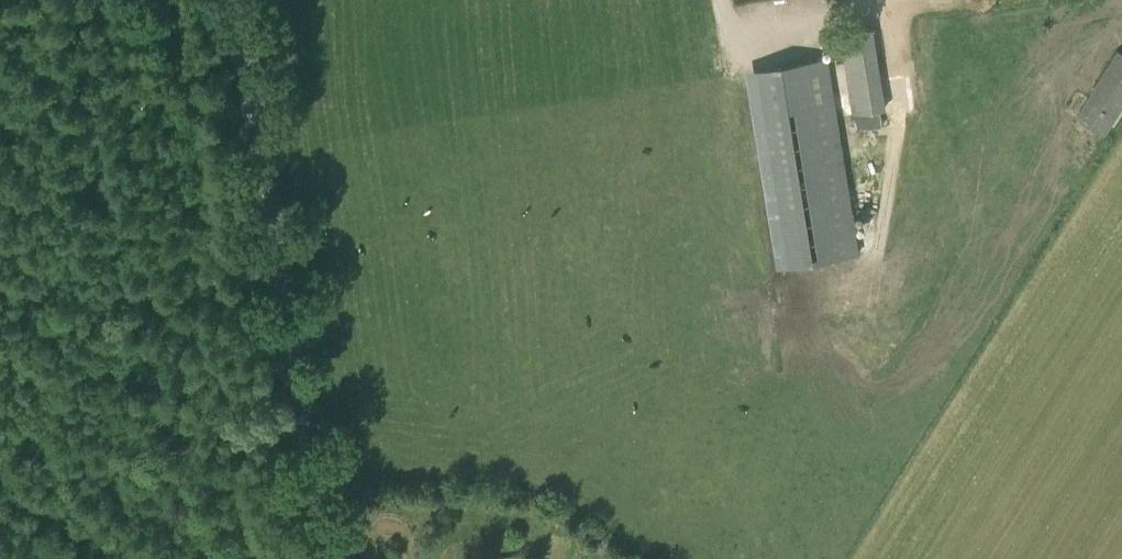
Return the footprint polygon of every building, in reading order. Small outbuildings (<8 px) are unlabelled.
[(881,109),(887,108),(876,28),(843,32),(856,128),(883,124),(881,109)] [(1121,110),(1121,54),(1117,50),(1074,118),(1105,138),(1121,110)] [(794,266),(860,255),(828,61),(762,72),(794,266)]
